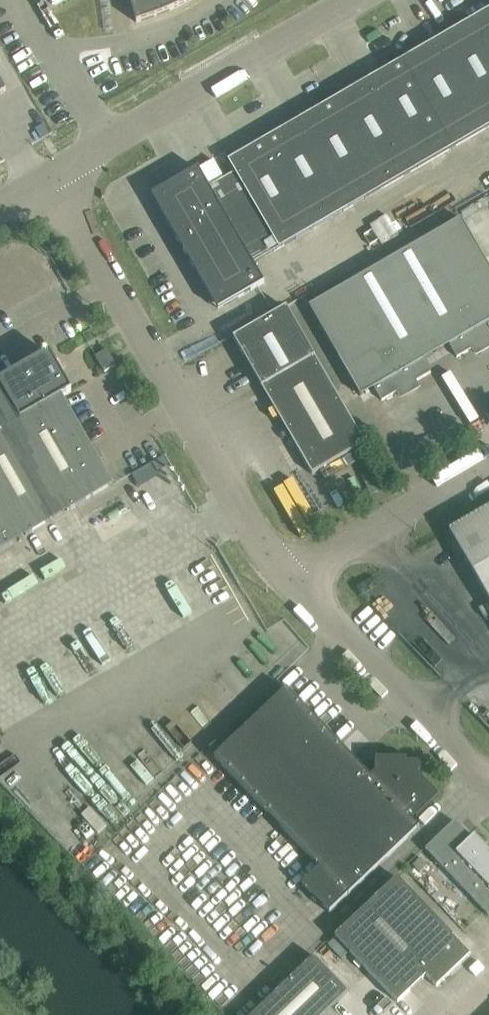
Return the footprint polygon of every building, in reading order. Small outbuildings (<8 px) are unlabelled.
[(137,24),(142,23),(157,17),(170,12),(175,10),(180,8),(185,5),(192,1),(194,0),(130,0),(137,24)] [(157,207),(218,311),(257,289),(264,285),(253,266),(488,129),(488,11),(228,162),(235,174),(209,189),(198,170),(152,197),(157,207)] [(397,394),(398,394),(401,399),(418,389),(415,384),(431,375),(424,361),(450,346),(457,359),(473,350),(476,355),(488,348),(488,269),(461,220),(309,308),(361,398),(374,390),(382,403),(397,394)] [(273,317),(233,340),(262,389),(312,475),(365,445),(286,309),(273,317)] [(107,351),(95,358),(105,374),(116,367),(107,351)] [(113,487),(62,399),(72,393),(61,374),(65,372),(58,361),(55,363),(49,354),(0,382),(0,552),(113,487)] [(449,533),(488,602),(488,510),(449,533)] [(362,769),(356,763),(287,690),(214,759),(319,869),(302,886),(329,914),(419,829),(412,822),(416,818),(417,819),(439,797),(418,775),(419,774),(420,773),(421,772),(421,771),(421,770),(421,769),(420,768),(419,766),(418,765),(416,764),(407,764),(407,760),(376,759),(376,766),(366,766),(362,769)] [(471,839),(455,822),(425,851),(488,918),(488,852),(474,837),(471,839)] [(421,859),(413,866),(420,873),(428,866),(421,859)] [(436,988),(462,964),(470,957),(452,938),(453,938),(397,879),(335,938),(398,1004),(426,977),(436,988)] [(254,1014),(326,1014),(348,993),(314,958),(254,1014)]
